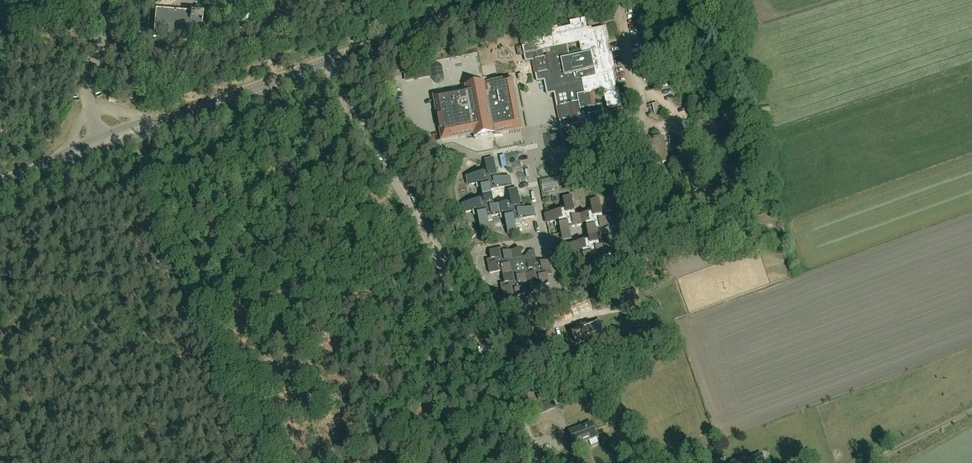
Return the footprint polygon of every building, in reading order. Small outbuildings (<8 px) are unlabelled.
[(175,15),(156,13),(154,40),(175,42),(200,44),(203,17),(200,17),(195,16),(175,15)] [(623,105),(620,91),(616,91),(612,70),(615,70),(612,55),(609,56),(607,42),(609,42),(606,27),(588,31),(585,19),(570,22),(571,27),(558,30),(557,27),(542,30),(544,37),(537,39),(536,36),(521,39),(526,61),(532,60),(537,81),(544,80),(547,94),(554,93),(556,100),(558,109),(562,128),(569,127),(572,141),(579,140),(586,138),(594,136),(592,129),(600,128),(606,126),(602,104),(595,106),(592,92),(604,89),(607,108),(623,105)] [(466,91),(435,96),(443,139),(473,133),(474,136),(484,135),(494,133),(520,128),(511,79),(485,84),(465,87),(466,91)] [(610,128),(626,125),(623,109),(606,112),(610,128)] [(669,162),(663,136),(653,138),(654,141),(646,142),(645,140),(636,142),(642,168),(669,162)] [(498,178),(495,166),(494,157),(484,159),(486,167),(482,168),(483,173),(474,174),(466,176),(468,186),(476,184),(477,187),(481,187),(484,199),(471,201),(462,203),(464,213),(473,211),(474,215),(478,214),(480,222),(481,231),(490,230),(489,221),(493,220),(492,215),(504,213),(509,234),(517,233),(516,225),(520,224),(519,220),(536,216),(534,207),(526,209),(525,205),(521,205),(519,197),(510,199),(511,203),(495,206),(491,190),(504,187),(502,178),(498,178)] [(499,163),(502,177),(512,175),(509,161),(499,163)] [(687,165),(689,176),(701,174),(699,163),(687,165)] [(569,183),(557,184),(558,195),(570,194),(569,183)] [(637,205),(646,203),(644,196),(648,195),(646,185),(633,188),(637,205)] [(576,217),(572,195),(563,197),(564,205),(560,206),(561,210),(544,214),(546,223),(555,221),(555,225),(560,224),(561,233),(570,231),(569,227),(586,223),(589,240),(576,243),(578,252),(583,251),(585,264),(587,272),(595,271),(593,262),(598,261),(598,257),(614,254),(612,245),(604,246),(604,242),(599,243),(597,231),(618,227),(616,217),(608,219),(607,215),(603,216),(601,207),(599,199),(590,201),(592,209),(588,210),(589,214),(576,217)] [(499,252),(499,248),(490,249),(492,262),(488,263),(489,272),(502,270),(505,286),(501,287),(502,296),(515,294),(516,298),(525,296),(523,284),(539,281),(540,285),(549,283),(547,271),(551,270),(549,261),(536,263),(534,250),(529,251),(526,256),(522,257),(520,248),(499,252)] [(600,293),(611,292),(610,281),(598,283),(600,293)] [(619,300),(636,294),(634,287),(616,293),(619,300)] [(570,304),(579,300),(576,294),(567,298),(570,304)] [(574,316),(580,313),(577,306),(571,308),(574,316)] [(593,342),(594,340),(593,338),(598,336),(594,323),(572,331),(577,344),(586,340),(587,342),(589,344),(593,342)] [(514,369),(518,367),(515,360),(511,352),(507,354),(510,362),(514,369)] [(539,400),(550,396),(548,390),(537,395),(539,400)] [(543,413),(555,408),(552,400),(540,405),(543,413)] [(548,411),(549,421),(562,419),(561,410),(548,411)] [(591,446),(598,443),(591,423),(569,430),(574,445),(589,439),(591,446)] [(603,445),(596,447),(597,453),(605,450),(603,445)]
